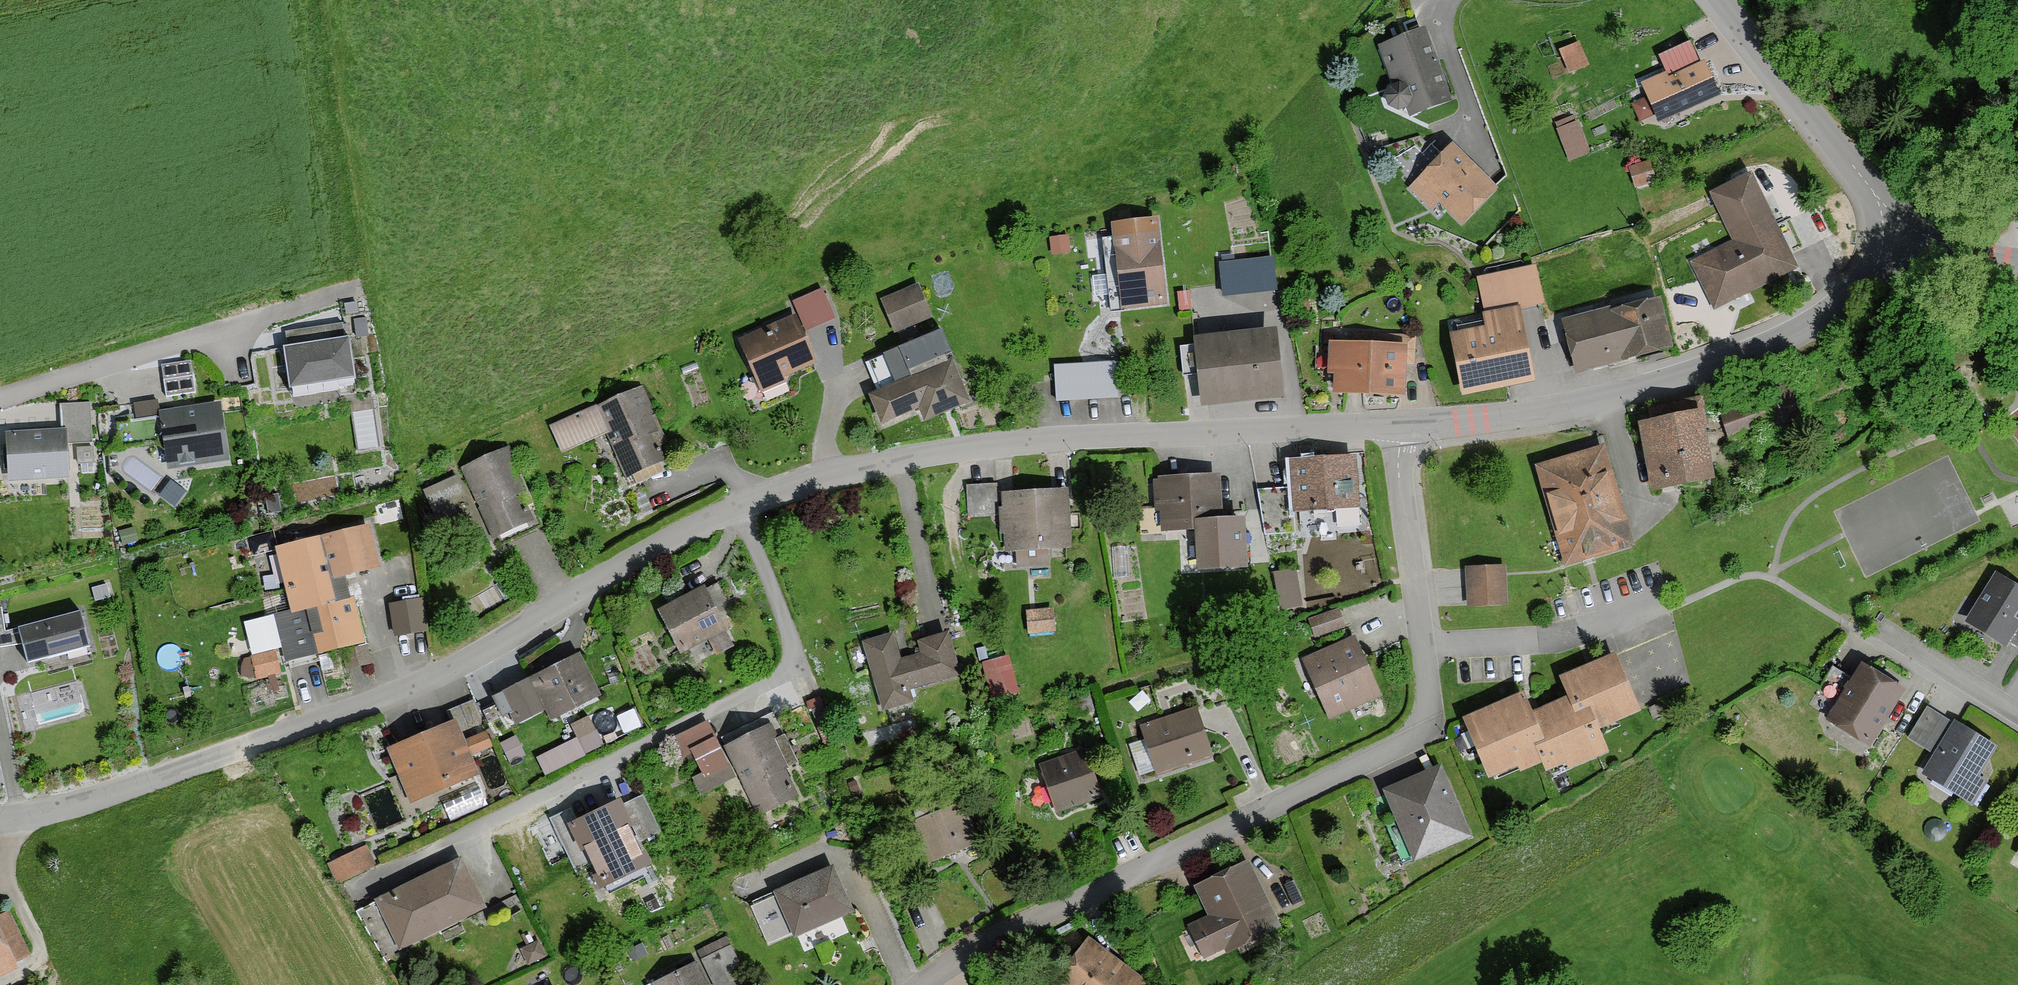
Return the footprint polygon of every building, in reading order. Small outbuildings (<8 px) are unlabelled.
[(1376,45),(1390,84),(1386,95),(1390,104),(1400,109),(1405,107),(1407,113),(1449,98),(1423,27),(1376,45)] [(1587,69),(1577,46),(1558,55),(1568,78),(1587,69)] [(1691,46),(1660,59),(1667,76),(1641,86),(1647,102),(1631,108),(1637,124),(1654,117),(1657,124),(1719,99),(1705,64),(1699,67),(1691,46)] [(1588,155),(1577,124),(1572,126),(1570,121),(1553,127),(1566,163),(1588,155)] [(1497,188),(1453,144),(1407,188),(1429,210),(1438,201),(1460,224),(1497,188)] [(1656,184),(1649,165),(1626,173),(1633,192),(1656,184)] [(1799,275),(1755,177),(1712,196),(1733,243),(1691,261),(1714,313),(1799,275)] [(1166,310),(1162,224),(1114,226),(1118,313),(1166,310)] [(1273,255),(1219,261),(1223,295),(1277,289),(1273,255)] [(1543,307),(1535,268),(1475,279),(1486,330),(1451,336),(1464,400),(1538,386),(1523,311),(1543,307)] [(797,293),(805,326),(834,319),(826,286),(797,293)] [(930,322),(916,288),(879,304),(894,337),(930,322)] [(1676,352),(1661,301),(1616,314),(1614,309),(1562,323),(1577,375),(1635,359),(1636,363),(1676,352)] [(816,368),(793,318),(738,343),(761,393),(816,368)] [(346,344),(344,328),(286,337),(288,353),(285,354),(291,397),(356,387),(350,344),(346,344)] [(1287,402),(1280,334),(1196,342),(1203,411),(1287,402)] [(1412,369),(1415,339),(1381,336),(1380,348),(1333,344),(1330,378),(1336,378),(1335,396),(1406,402),(1408,369),(1412,369)] [(876,396),(870,398),(882,427),(919,412),(924,424),(970,405),(954,364),(949,366),(938,337),(864,366),(876,396)] [(1118,401),(1116,365),(1068,366),(1068,368),(1054,369),(1055,403),(1118,401)] [(191,395),(188,366),(159,369),(162,398),(191,395)] [(1800,423),(1789,386),(1717,406),(1728,443),(1800,423)] [(672,458),(642,390),(550,430),(562,457),(605,438),(623,480),(672,458)] [(1717,481),(1703,398),(1669,403),(1672,419),(1639,425),(1651,492),(1717,481)] [(57,408),(58,433),(5,436),(8,487),(71,483),(69,449),(92,447),(89,406),(57,408)] [(227,466),(219,408),(158,416),(166,474),(227,466)] [(1636,549),(1606,449),(1535,470),(1565,570),(1636,549)] [(539,521),(507,452),(460,474),(492,543),(539,521)] [(1361,510),(1357,459),(1290,464),(1294,516),(1361,510)] [(1251,574),(1248,522),(1222,523),(1219,479),(1159,482),(1159,484),(1152,485),(1154,517),(1159,517),(1160,536),(1197,534),(1199,577),(1251,574)] [(468,506),(455,480),(421,495),(433,522),(468,506)] [(1255,493),(1263,539),(1292,537),(1289,491),(1255,493)] [(1071,554),(1068,492),(1000,495),(1001,512),(998,512),(999,538),(1003,538),(1004,557),(1071,554)] [(990,519),(989,495),(963,496),(964,520),(990,519)] [(278,512),(274,496),(261,499),(266,515),(278,512)] [(263,585),(279,581),(287,614),(275,617),(285,662),(336,650),(341,670),(366,664),(362,646),(365,645),(349,580),(380,573),(369,528),(311,541),(312,544),(276,552),(277,557),(257,561),(263,585)] [(135,545),(133,532),(117,535),(120,549),(135,545)] [(1504,608),(1503,570),(1465,571),(1466,609),(1504,608)] [(1299,610),(1293,573),(1273,577),(1280,614),(1299,610)] [(1998,577),(1967,625),(2005,649),(2017,629),(2017,590),(1998,577)] [(111,601),(106,586),(88,592),(93,607),(111,601)] [(726,633),(704,589),(657,613),(679,657),(726,633)] [(424,632),(420,605),(388,609),(392,636),(424,632)] [(1052,634),(1051,612),(1025,614),(1026,635),(1052,634)] [(0,613),(0,651),(16,649),(14,635),(5,636),(1,613),(0,613)] [(1343,629),(1338,614),(1307,624),(1311,639),(1343,629)] [(81,618),(20,634),(30,670),(90,654),(81,618)] [(961,680),(949,637),(917,646),(920,655),(901,661),(893,635),(860,645),(881,716),(913,707),(910,694),(961,680)] [(1380,699),(1353,639),(1300,663),(1327,723),(1380,699)] [(280,675),(274,652),(250,658),(257,681),(280,675)] [(1534,715),(1526,696),(1464,723),(1490,782),(1520,769),(1523,776),(1546,766),(1550,774),(1567,767),(1570,772),(1612,754),(1602,732),(1643,714),(1618,656),(1561,680),(1570,700),(1534,715)] [(598,699),(579,659),(499,697),(514,728),(542,715),(547,724),(598,699)] [(1016,697),(1007,660),(981,666),(990,704),(1016,697)] [(1906,693),(1864,665),(1828,719),(1870,747),(1906,693)] [(1829,714),(1849,678),(1832,669),(1813,705),(1829,714)] [(493,746),(473,699),(445,711),(449,720),(387,746),(411,802),(479,774),(471,755),(493,746)] [(1210,760),(1193,711),(1141,729),(1145,743),(1127,750),(1137,777),(1154,771),(1156,778),(1210,760)] [(1929,754),(1947,724),(1926,711),(1907,740),(1929,754)] [(601,749),(588,720),(570,729),(583,757),(601,749)] [(734,778),(706,722),(671,740),(682,763),(694,757),(703,774),(692,780),(700,795),(734,778)] [(771,722),(723,747),(760,817),(798,797),(784,770),(791,766),(775,736),(777,735),(771,722)] [(1998,752),(1955,725),(1922,776),(1970,806),(1983,784),(1979,782),(1998,752)] [(521,759),(511,741),(498,748),(507,766),(521,759)] [(582,759),(573,742),(535,762),(544,778),(582,759)] [(1100,803),(1085,755),(1039,770),(1054,817),(1100,803)] [(1473,842),(1444,770),(1385,793),(1415,865),(1473,842)] [(647,870),(617,803),(569,824),(598,892),(647,870)] [(980,845),(965,806),(909,827),(924,866),(980,845)] [(371,871),(362,852),(325,868),(334,888),(371,871)] [(484,909),(459,861),(371,906),(397,955),(484,909)] [(1282,933),(1251,864),(1194,890),(1207,918),(1189,927),(1204,960),(1228,949),(1231,956),(1282,933)] [(853,917),(832,871),(748,909),(767,950),(787,941),(789,946),(853,917)] [(6,912),(0,915),(0,980),(18,972),(14,962),(27,957),(6,912)] [(1089,940),(1056,984),(1148,984),(1089,940)] [(536,943),(518,951),(525,966),(543,958),(536,943)] [(729,948),(698,963),(709,984),(728,984),(743,977),(729,948)] [(694,966),(653,984),(703,984),(694,966)]
